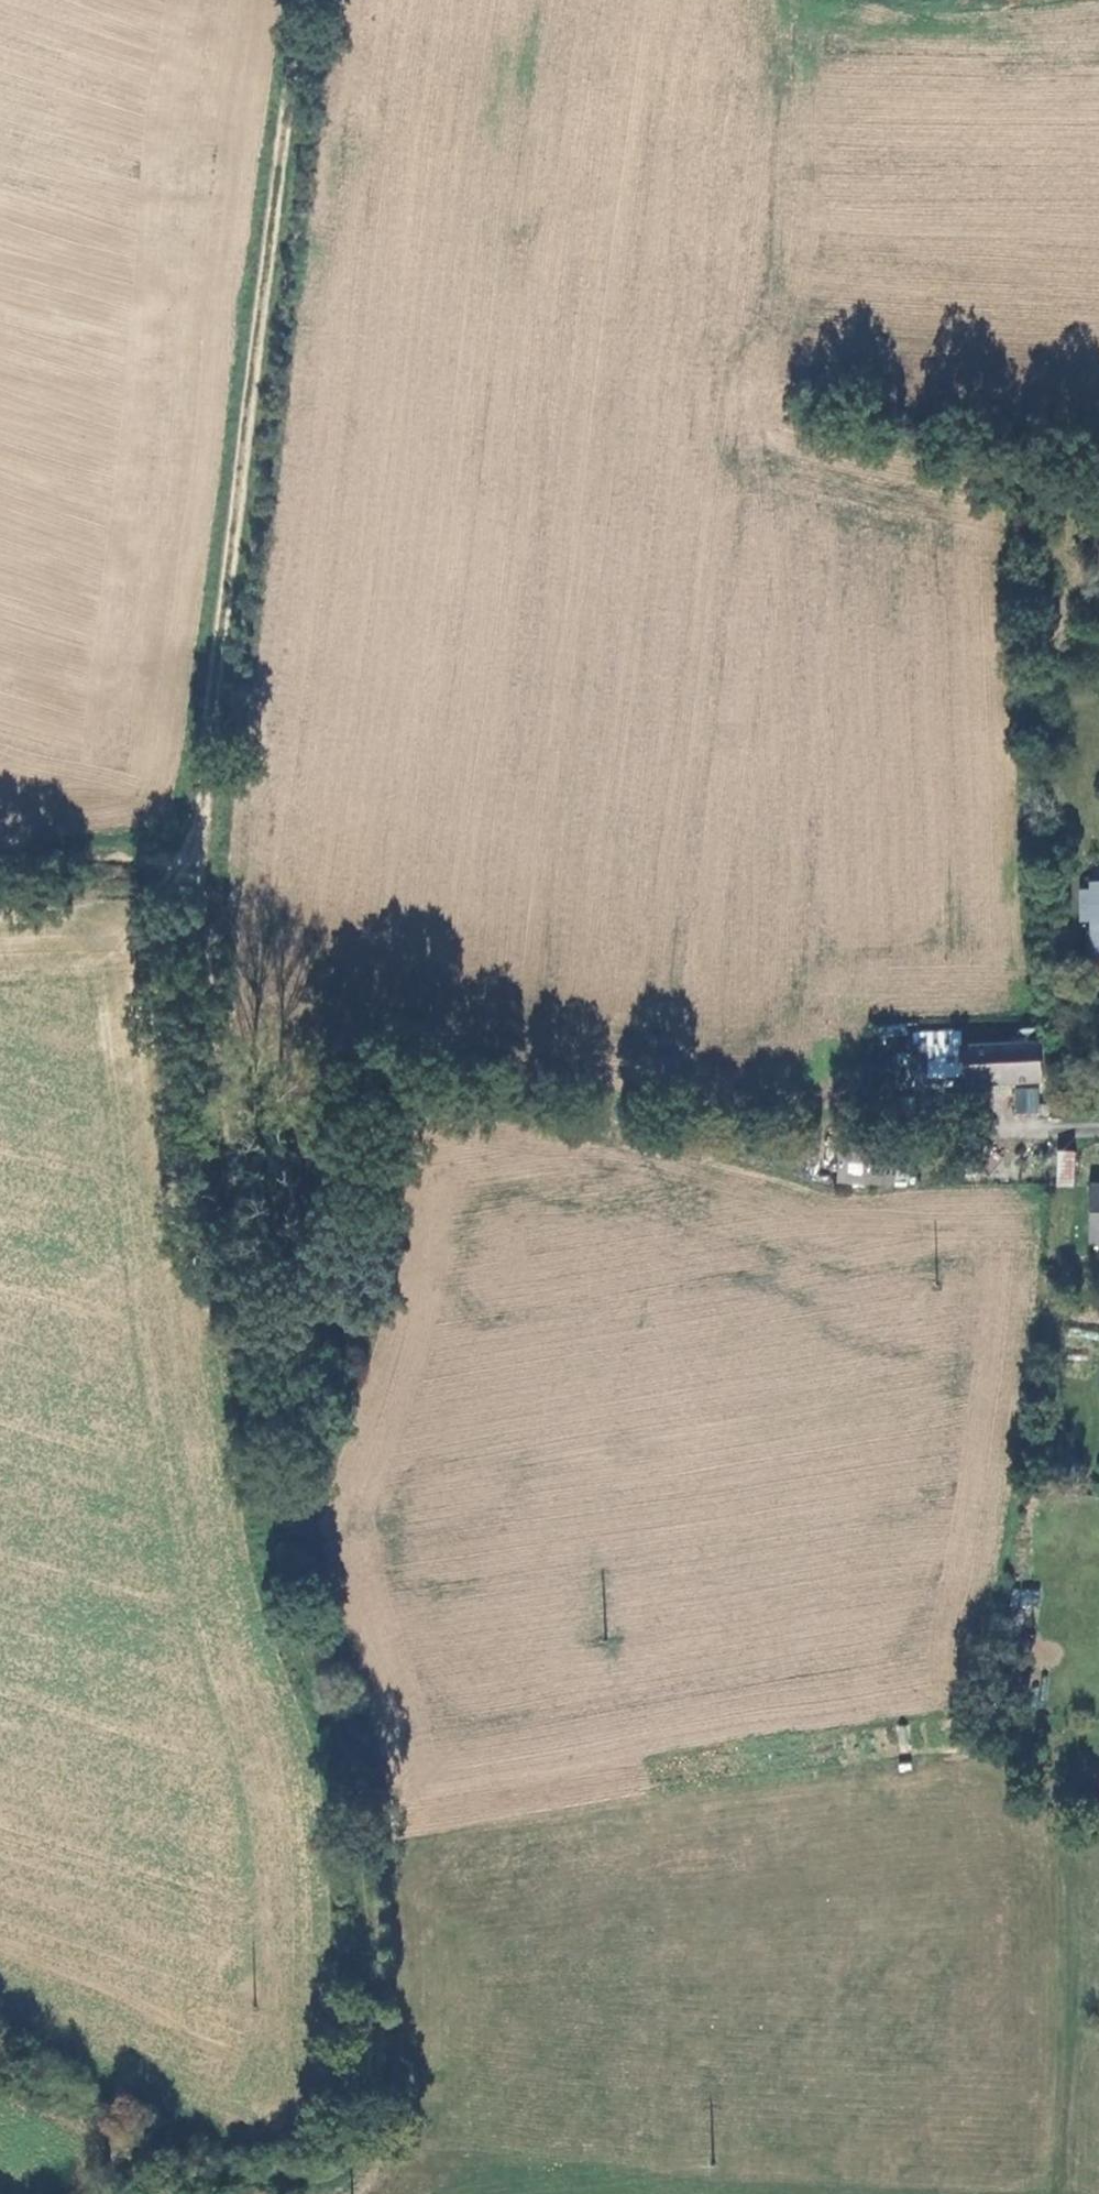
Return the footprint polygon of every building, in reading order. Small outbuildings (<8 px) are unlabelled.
[(1093,880),(1093,887),(1083,887),(1083,918),(1093,918),(1093,945),(1098,945),(1098,880),(1093,880)] [(1029,1051),(1028,1037),(1014,1037),(1014,1051),(917,1055),(918,1071),(931,1071),(932,1086),(956,1085),(957,1092),(1035,1089),(1034,1051),(1029,1051)] [(843,1158),(841,1185),(895,1191),(898,1163),(843,1158)] [(1076,1197),(1080,1159),(1059,1159),(1056,1195),(1076,1197)] [(1085,1195),(1087,1250),(1098,1250),(1098,1194),(1085,1195)]
